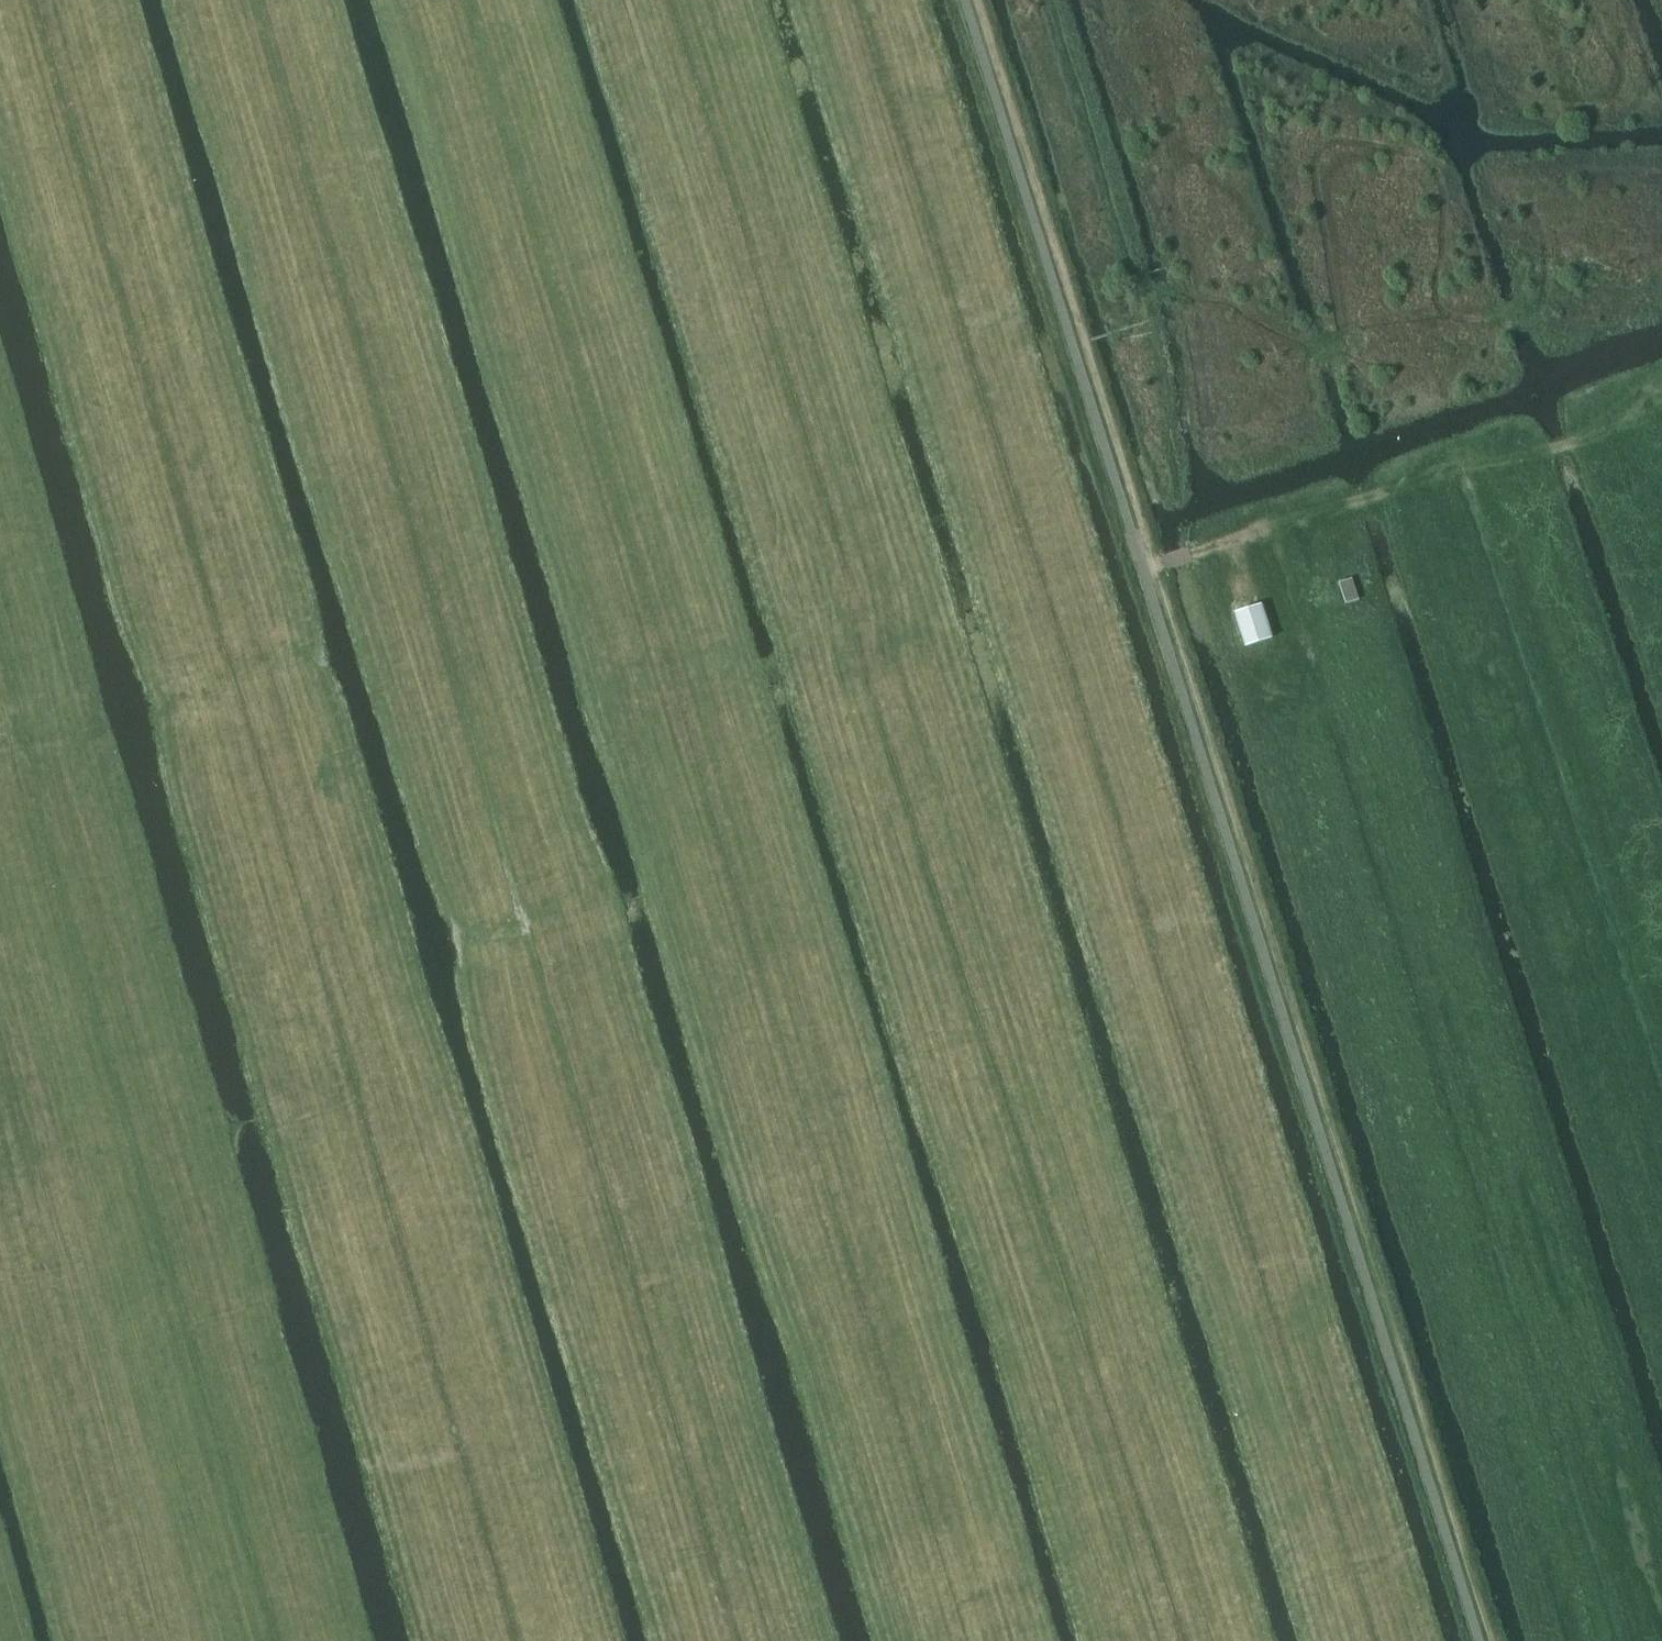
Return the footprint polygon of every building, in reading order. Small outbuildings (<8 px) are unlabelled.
[(1261,604),(1235,612),(1246,646),(1271,638),(1261,604)]
